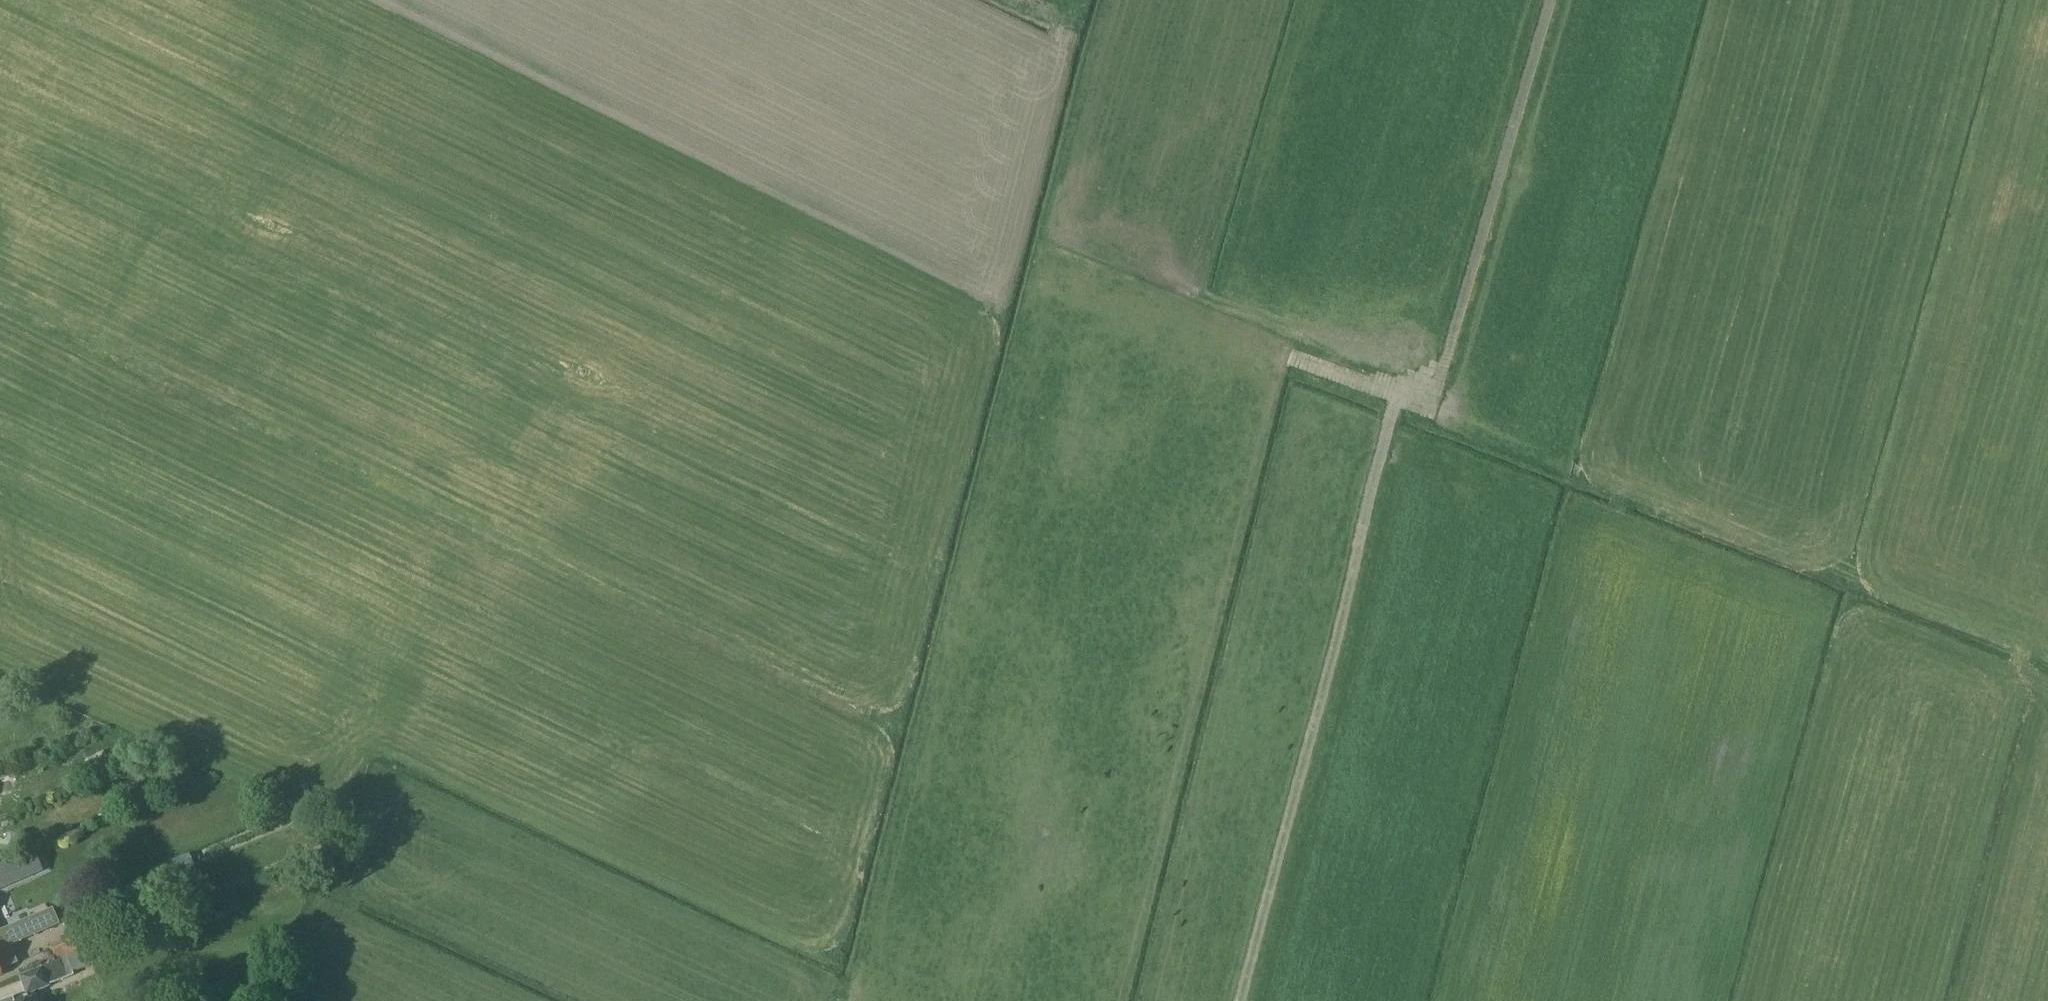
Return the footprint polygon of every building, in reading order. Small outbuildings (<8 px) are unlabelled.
[(9,705),(6,699),(0,702),(0,709),(9,705)] [(156,870),(161,884),(170,880),(169,876),(191,866),(187,857),(156,870)] [(34,875),(27,859),(0,870),(0,890),(34,875)] [(1,946),(9,942),(10,944),(11,946),(60,924),(53,908),(27,919),(0,931),(0,944),(1,946)] [(103,941),(97,926),(50,945),(56,960),(103,941)] [(19,964),(14,953),(11,946),(10,944),(9,942),(1,946),(0,944),(0,972),(19,964)] [(40,969),(20,977),(26,993),(5,1000),(35,1000),(38,1000),(34,990),(47,985),(74,975),(73,972),(108,959),(103,944),(58,962),(40,969)]
